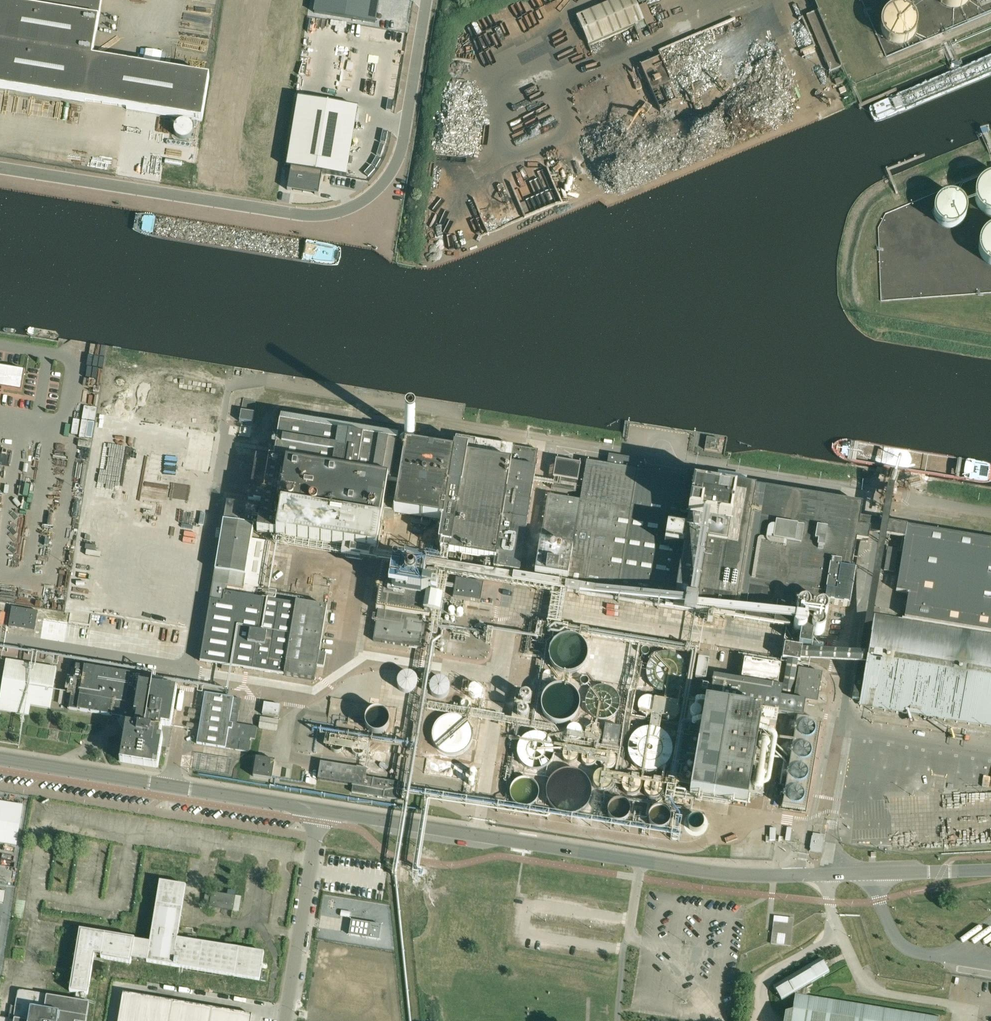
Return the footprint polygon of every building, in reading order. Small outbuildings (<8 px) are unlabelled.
[(202,122),(209,78),(93,59),(102,0),(0,0),(0,89),(202,122)] [(314,13),(375,23),(379,0),(317,0),(314,13)] [(577,17),(589,45),(644,21),(635,0),(616,0),(577,17)] [(879,27),(881,33),(884,38),(889,41),(895,43),(902,42),(907,39),(912,35),(914,29),(915,23),(913,17),(909,12),(904,9),(898,7),(892,8),(886,10),(882,15),(879,21),(879,27)] [(841,67),(818,12),(807,17),(830,72),(841,67)] [(287,189),(287,191),(288,191),(288,189),(318,194),(318,196),(319,196),(319,194),(322,175),(346,179),(358,109),(298,99),(286,169),(291,169),(287,189)] [(973,207),(977,212),(983,216),(990,218),(990,177),(987,177),(980,180),(975,185),(972,192),(971,199),(973,207)] [(931,215),(932,220),(936,225),(941,228),(946,230),(952,230),(957,227),(962,223),(964,218),(965,212),(964,206),(961,201),(956,198),(950,196),(944,196),(938,199),(934,203),(931,208),(931,215)] [(978,257),(982,263),(988,267),(990,268),(990,228),(985,231),(980,236),(977,243),(976,250),(978,257)] [(21,393),(25,372),(0,368),(0,389),(21,393)] [(256,403),(255,403),(256,401),(245,399),(242,422),(253,423),(256,403)] [(397,441),(397,438),(282,419),(275,459),(256,456),(249,503),(262,505),(257,532),(267,534),(266,537),(276,539),(276,537),(376,553),(376,551),(439,561),(440,552),(442,552),(442,550),(449,551),(449,553),(450,553),(449,558),(458,560),(458,561),(459,561),(460,561),(460,560),(460,559),(459,559),(460,554),(461,554),(472,556),(473,556),(484,558),(485,558),(493,559),(493,561),(494,561),(493,569),(520,573),(521,562),(532,492),(533,492),(533,491),(536,469),(537,467),(535,467),(538,451),(456,437),(455,443),(425,438),(423,448),(406,445),(406,443),(397,441)] [(211,475),(217,439),(199,436),(193,472),(211,475)] [(718,451),(720,439),(707,437),(705,449),(718,451)] [(581,465),(556,461),(553,478),(578,483),(581,465)] [(717,473),(716,481),(687,477),(686,479),(587,462),(581,501),(548,496),(540,545),(533,585),(563,590),(559,617),(780,653),(784,626),(790,592),(824,598),(824,603),(850,607),(855,571),(851,570),(855,546),(867,548),(869,532),(858,530),(862,505),(745,486),(746,478),(717,473)] [(272,542),(252,539),(254,527),(255,526),(258,507),(227,502),(211,600),(210,600),(200,662),(284,675),(315,680),(317,668),(324,669),(326,656),(319,655),(327,607),(296,602),(297,597),(287,596),(285,603),(256,598),(258,588),(263,589),(272,542)] [(990,607),(990,540),(907,526),(892,524),(891,531),(906,534),(896,591),(990,607)] [(884,570),(895,572),(898,549),(888,548),(884,570)] [(437,573),(379,564),(375,589),(377,589),(374,609),(378,610),(428,618),(429,618),(430,615),(431,615),(433,602),(432,602),(433,596),(427,595),(428,586),(434,587),(437,573)] [(480,602),(483,583),(456,578),(453,597),(480,602)] [(896,591),(895,597),(907,599),(903,621),(990,636),(990,607),(896,591)] [(38,611),(12,607),(9,626),(35,631),(38,611)] [(423,649),(428,618),(378,610),(373,641),(423,649)] [(903,621),(900,621),(901,617),(900,616),(899,621),(888,619),(889,615),(888,614),(887,619),(876,617),(877,613),(876,612),(875,617),(872,636),(871,636),(867,655),(869,655),(868,662),(853,660),(789,649),(786,663),(782,688),(714,677),(710,702),(776,713),(790,716),(798,665),(799,662),(851,671),(866,673),(861,707),(862,707),(862,703),(873,705),(873,709),(874,709),(874,705),(885,707),(885,711),(886,707),(897,709),(897,713),(898,709),(909,711),(908,715),(909,715),(910,711),(921,713),(920,717),(921,717),(922,713),(933,715),(932,719),(933,719),(934,715),(945,717),(944,721),(945,721),(946,717),(957,719),(956,723),(957,723),(958,719),(969,721),(968,725),(969,725),(970,721),(981,723),(980,727),(981,727),(982,723),(990,724),(990,636),(903,621)] [(709,660),(699,658),(695,678),(706,680),(709,660)] [(741,671),(753,673),(753,675),(758,675),(758,673),(775,676),(777,664),(772,663),(760,661),(760,662),(755,661),(755,660),(743,658),(741,671)] [(0,701),(0,710),(29,715),(30,705),(50,708),(57,668),(7,659),(0,701)] [(140,675),(75,665),(73,679),(70,679),(68,694),(71,695),(68,709),(123,718),(127,725),(122,754),(125,755),(124,762),(155,767),(156,760),(159,760),(162,738),(160,738),(162,722),(161,720),(159,720),(160,716),(172,718),(176,696),(173,695),(174,688),(143,683),(142,684),(139,683),(140,675)] [(799,669),(794,699),(817,703),(822,673),(799,669)] [(205,693),(197,743),(249,751),(251,738),(256,739),(258,728),(242,725),(241,730),(233,728),(234,723),(230,723),(233,709),(239,710),(241,699),(205,693)] [(776,713),(710,702),(706,702),(698,748),(696,756),(690,792),(714,796),(747,801),(760,727),(775,730),(777,718),(775,718),(776,713)] [(265,703),(263,714),(279,717),(281,705),(265,703)] [(780,809),(807,813),(822,721),(795,716),(780,809)] [(278,721),(261,718),(259,728),(276,731),(278,721)] [(602,745),(619,748),(622,727),(605,725),(602,745)] [(696,756),(698,748),(688,746),(687,754),(696,756)] [(272,780),(275,761),(256,758),(253,776),(272,780)] [(354,784),(352,792),(402,801),(405,784),(366,777),(367,769),(367,768),(358,766),(358,768),(321,762),(318,779),(354,784)] [(17,846),(23,806),(0,802),(0,843),(17,846)] [(813,837),(811,849),(813,849),(812,852),(819,853),(821,838),(813,837)] [(77,992),(87,994),(88,994),(95,955),(102,956),(101,958),(131,963),(132,959),(147,961),(147,962),(260,980),(265,953),(178,938),(180,926),(187,886),(161,881),(151,942),(135,940),(135,938),(81,929),(70,991),(77,992)] [(212,892),(210,907),(234,911),(236,896),(212,892)] [(772,941),(771,944),(791,946),(793,928),(793,924),(774,922),(772,941)] [(353,939),(351,953),(381,958),(383,944),(353,939)] [(939,1016),(807,994),(807,989),(813,986),(812,983),(830,973),(825,966),(822,959),(809,967),(808,965),(786,979),(786,980),(774,988),(777,993),(782,1001),(795,993),(795,994),(793,1011),(785,1014),(784,1020),(938,1020),(939,1016)] [(87,994),(77,992),(77,993),(76,993),(75,999),(76,999),(76,1000),(34,993),(34,994),(31,993),(18,1002),(18,1005),(17,1005),(17,1006),(11,1005),(9,1018),(0,1016),(0,1020),(87,1020),(90,1003),(89,1003),(85,1002),(86,1001),(87,1001),(88,995),(87,995),(87,994)] [(124,993),(120,1013),(130,1015),(134,995),(124,993)] [(134,995),(130,1015),(140,1016),(143,996),(134,995)] [(143,996),(140,1016),(150,1018),(153,998),(143,996)] [(149,1020),(170,1020),(173,1001),(153,998),(150,1018),(149,1020)] [(170,1020),(190,1020),(193,1005),(173,1001),(170,1020)] [(190,1020),(210,1020),(212,1008),(193,1005),(190,1020)] [(210,1020),(220,1020),(222,1010),(212,1008),(210,1020)] [(220,1020),(231,1020),(232,1011),(222,1010),(220,1020)] [(231,1020),(251,1020),(252,1015),(232,1011),(231,1020)]
